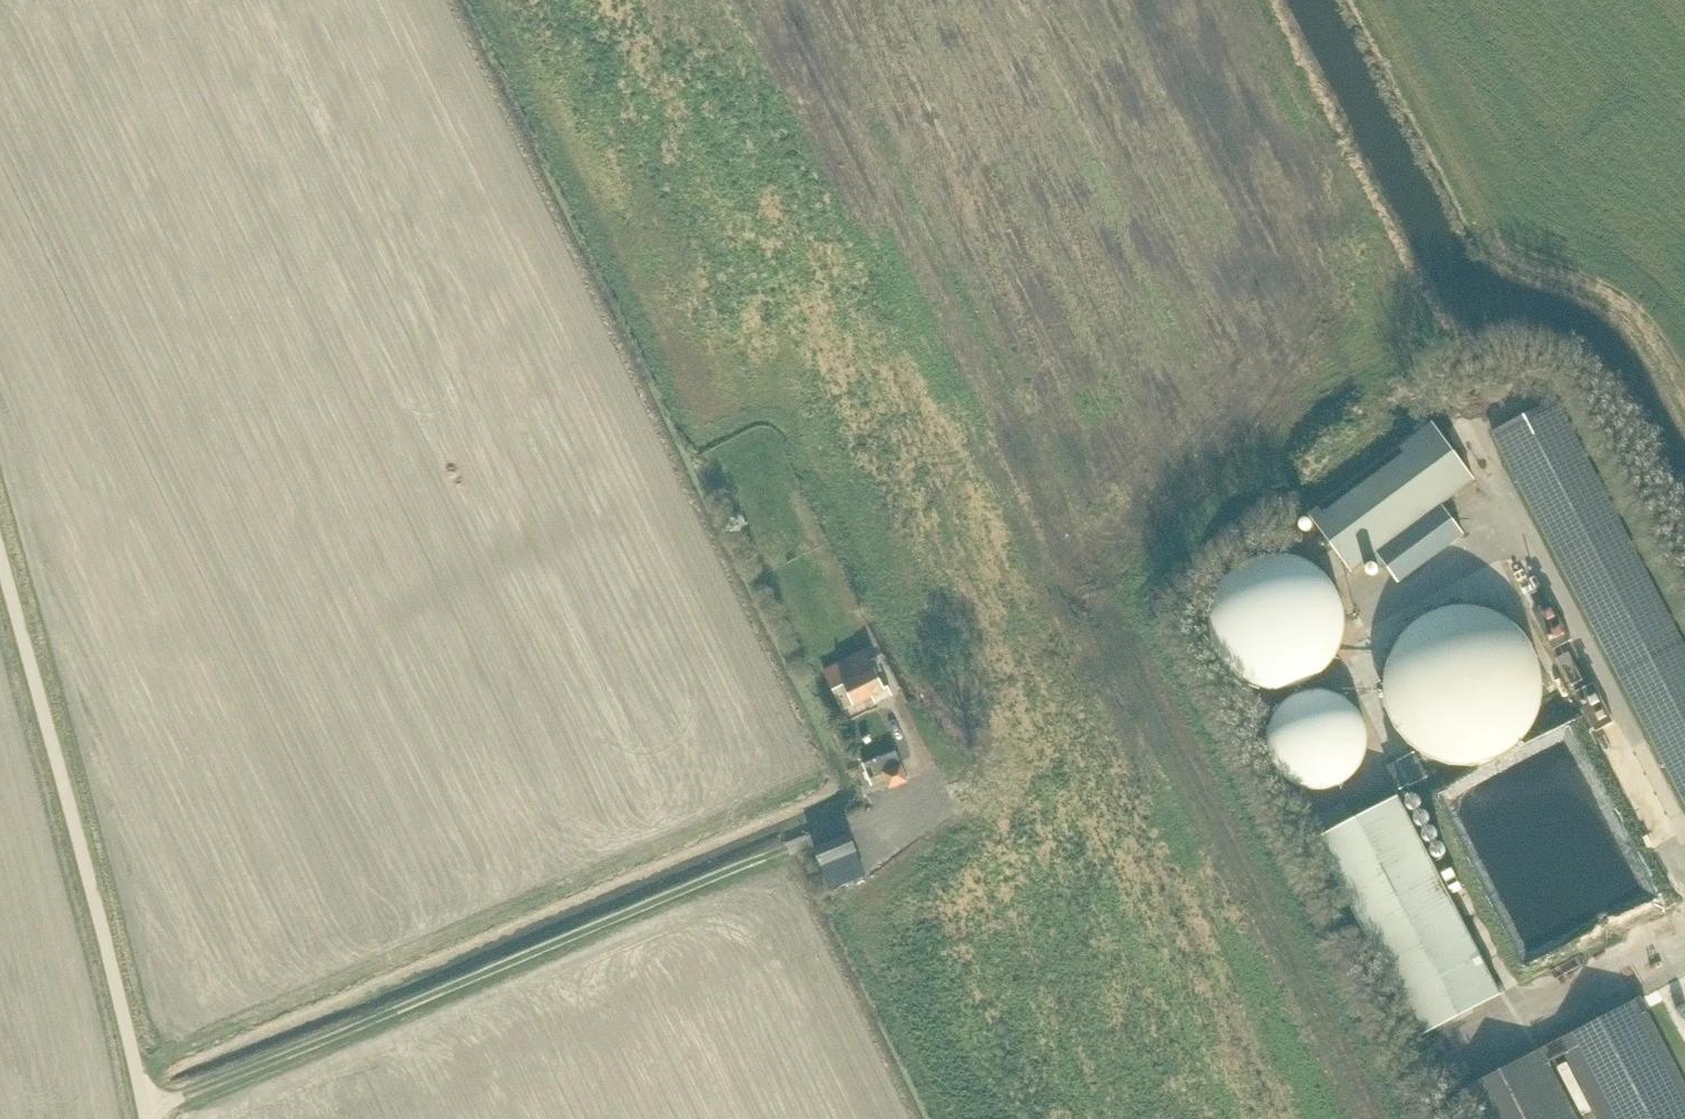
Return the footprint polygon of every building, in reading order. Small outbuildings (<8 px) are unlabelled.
[(1621,524),(1555,398),(1491,432),(1557,557),(1684,804),(1684,647),(1621,524)] [(1307,513),(1351,572),(1376,553),(1398,583),(1464,534),(1442,504),(1475,480),(1432,421),(1307,513)] [(1209,607),(1207,618),(1208,629),(1210,640),(1214,651),(1220,661),(1227,669),(1236,677),(1245,682),(1256,687),(1267,689),(1278,689),(1289,688),(1300,685),(1310,680),(1320,673),(1328,665),(1334,656),(1339,646),(1342,635),(1344,624),(1343,613),(1341,602),(1337,591),(1331,582),(1324,573),(1315,566),(1306,560),(1295,556),(1284,553),(1273,553),(1262,554),(1251,557),(1241,562),(1232,569),(1224,577),(1217,586),(1212,596),(1209,607)] [(1571,640),(1550,600),(1532,609),(1553,649),(1571,640)] [(1385,673),(1384,684),(1385,695),(1387,706),(1391,716),(1396,726),(1403,735),(1411,743),(1419,750),(1429,755),(1439,759),(1450,762),(1461,763),(1472,763),(1483,761),(1494,757),(1504,752),(1513,746),(1521,738),(1528,730),(1534,721),(1539,710),(1542,700),(1543,689),(1543,678),(1542,667),(1538,656),(1534,646),(1528,636),(1521,628),(1512,620),(1503,614),(1493,610),(1483,606),(1472,604),(1460,604),(1449,605),(1439,608),(1428,612),(1419,618),(1410,625),(1402,633),(1396,642),(1391,652),(1387,662),(1385,673)] [(886,688),(878,672),(882,670),(876,658),(870,661),(865,650),(823,670),(842,710),(873,695),(877,703),(892,695),(888,686),(886,688)] [(1583,679),(1569,652),(1557,658),(1572,685),(1583,679)] [(1268,725),(1266,734),(1266,744),(1267,754),(1271,763),(1276,772),(1283,779),(1291,784),(1300,788),(1310,790),(1320,791),(1330,789),(1339,785),(1347,780),(1354,773),(1360,765),(1364,756),(1366,747),(1366,737),(1365,727),(1361,718),(1356,709),(1349,702),(1341,697),(1332,693),(1322,690),(1312,690),(1302,692),(1293,695),(1285,701),(1278,708),(1272,716),(1268,725)] [(902,765),(901,765),(896,751),(863,763),(872,787),(887,782),(889,789),(909,782),(902,765)] [(1397,760),(1387,765),(1398,790),(1407,786),(1408,785),(1409,787),(1427,778),(1414,752),(1397,760)] [(1326,833),(1315,839),(1418,1038),(1501,995),(1398,796),(1379,805),(1373,793),(1354,804),(1360,815),(1352,819),(1343,802),(1317,816),(1326,833)] [(821,866),(856,851),(849,834),(814,848),(821,866)] [(1458,1092),(1472,1118),(1579,1118),(1555,1074),(1549,1062),(1563,1055),(1570,1066),(1597,1118),(1684,1118),(1684,1083),(1675,1065),(1647,1011),(1640,997),(1458,1092)]
